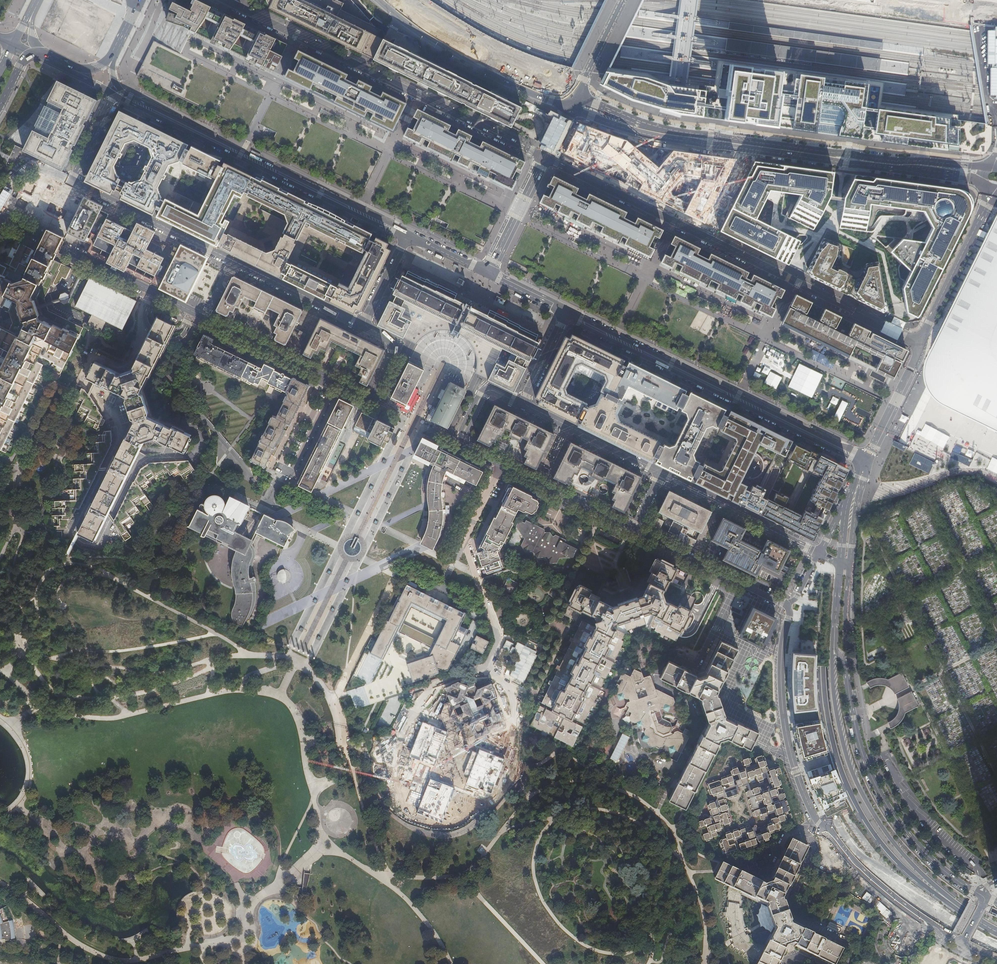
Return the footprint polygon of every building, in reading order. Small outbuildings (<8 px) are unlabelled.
[(274,71),(287,44),(197,0),(175,0),(172,6),(166,19),(274,71)] [(306,0),(267,0),(270,6),(269,8),(289,17),(351,48),(362,53),(363,52),(374,58),(383,39),(372,34),(306,1),(306,0)] [(383,39),(385,34),(384,30),(340,9),(344,3),(337,0),(306,0),(306,1),(372,34),(383,39)] [(883,42),(729,21),(728,29),(882,50),(883,42)] [(513,118),(519,106),(512,103),(502,99),(497,97),(498,97),(489,92),(489,91),(477,85),(476,86),(473,84),(474,84),(431,63),(430,64),(426,62),(426,61),(426,60),(417,56),(417,57),(412,54),(412,53),(383,39),(377,52),(374,58),(373,60),(380,64),(381,64),(390,68),(391,68),(392,66),(394,67),(397,69),(396,70),(397,71),(436,91),(438,90),(440,91),(443,92),(442,93),(443,94),(459,102),(460,102),(463,103),(462,104),(485,115),(509,127),(511,123),(513,118)] [(727,39),(725,50),(879,71),(881,60),(727,39)] [(384,92),(298,50),(285,77),(297,83),(364,116),(393,130),(399,117),(406,103),(384,92)] [(728,90),(724,120),(773,126),(775,127),(776,124),(792,126),(792,129),(860,138),(868,86),(795,76),(793,91),(778,89),(780,74),(731,67),(722,66),(719,89),(728,90)] [(611,73),(609,73),(606,79),(602,85),(632,100),(661,108),(677,113),(681,114),(686,114),(696,116),(699,116),(702,117),(706,91),(685,88),(682,88),(669,86),(665,84),(647,78),(629,75),(611,73)] [(24,149),(23,150),(63,170),(74,149),(72,149),(74,145),(76,145),(86,125),(84,124),(86,120),(88,121),(98,100),(58,81),(48,101),(49,102),(63,109),(49,137),(35,131),(33,130),(24,149)] [(175,83),(173,88),(182,92),(184,88),(175,83)] [(37,127),(35,131),(49,137),(63,109),(49,102),(47,106),(46,105),(35,126),(37,127)] [(404,135),(503,184),(511,188),(525,162),(518,158),(494,146),(424,112),(417,108),(404,135)] [(677,113),(661,108),(660,111),(681,117),(681,114),(677,113)] [(917,114),(877,109),(874,133),(882,134),(882,141),(948,150),(944,127),(941,127),(939,117),(917,114)] [(117,186),(118,183),(120,180),(121,179),(119,178),(119,176),(117,175),(114,166),(119,156),(121,157),(122,153),(120,153),(125,143),(135,139),(149,147),(153,156),(148,166),(146,165),(144,168),(146,170),(141,179),(132,183),(130,181),(129,183),(126,182),(126,183),(124,186),(123,189),(121,193),(123,194),(121,199),(153,215),(156,208),(160,209),(165,200),(161,198),(162,196),(160,196),(159,188),(170,165),(181,160),(184,161),(190,149),(186,148),(188,144),(126,114),(123,120),(117,117),(88,176),(94,178),(91,184),(110,193),(112,189),(115,190),(117,186)] [(719,231),(721,227),(741,187),(754,161),(672,150),(658,167),(627,140),(609,134),(579,121),(563,154),(591,168),(719,231)] [(190,150),(190,149),(184,161),(183,164),(212,178),(213,176),(217,178),(223,166),(219,164),(221,160),(192,146),(190,150)] [(721,227),(719,231),(789,265),(794,238),(756,218),(769,190),(800,194),(789,217),(813,229),(830,195),(833,172),(754,161),(741,187),(721,227)] [(220,189),(216,196),(209,212),(201,216),(166,198),(165,200),(160,209),(157,216),(217,246),(219,242),(224,232),(226,228),(225,227),(223,219),(233,196),(242,193),(243,193),(244,191),(250,179),(252,175),(235,167),(224,162),(223,166),(217,178),(216,180),(217,180),(220,189)] [(560,179),(553,175),(539,202),(550,207),(561,213),(565,215),(650,257),(663,230),(632,214),(576,187),(560,179)] [(843,197),(839,227),(866,231),(869,204),(923,211),(932,227),(925,241),(902,238),(890,251),(910,271),(902,288),(906,312),(916,317),(919,315),(922,308),(974,203),(967,190),(854,175),(843,197)] [(370,238),(372,233),(256,177),(246,198),(284,216),(286,223),(305,231),(308,225),(363,251),(365,247),(370,238)] [(84,197),(67,233),(85,242),(90,233),(94,224),(102,228),(106,218),(108,214),(101,210),(103,206),(84,197)] [(133,231),(106,218),(102,228),(97,236),(93,245),(111,254),(106,263),(125,272),(127,268),(128,265),(129,263),(155,276),(156,277),(157,276),(169,251),(168,249),(166,248),(162,246),(151,240),(154,235),(155,232),(137,223),(133,231)] [(933,390),(935,392),(938,397),(944,401),(949,404),(989,424),(996,428),(996,227),(966,285),(931,356),(929,362),(928,365),(928,369),(928,373),(928,378),(929,381),(930,384),(933,390)] [(6,453),(9,446),(4,444),(7,437),(12,440),(18,427),(14,425),(17,418),(22,421),(28,408),(23,406),(26,399),(31,402),(38,389),(33,387),(36,380),(41,383),(47,370),(42,368),(44,364),(37,361),(40,355),(54,362),(54,363),(57,365),(55,370),(61,373),(69,356),(70,356),(73,351),(72,349),(77,340),(79,339),(81,335),(80,333),(82,329),(83,329),(83,328),(81,327),(82,326),(77,324),(49,310),(45,298),(62,264),(54,260),(55,257),(57,256),(61,247),(65,239),(65,237),(46,228),(45,229),(41,237),(34,250),(15,241),(12,247),(17,250),(16,252),(14,252),(12,255),(14,256),(13,259),(8,256),(5,263),(16,269),(15,271),(0,264),(0,306),(9,311),(14,322),(9,332),(0,327),(0,450),(6,453)] [(295,239),(285,234),(282,233),(276,247),(275,248),(267,251),(229,232),(228,234),(224,232),(219,242),(223,243),(221,248),(279,277),(280,275),(281,272),(287,260),(292,250),(297,240),(295,239)] [(90,233),(85,242),(93,245),(97,236),(90,233)] [(674,235),(661,262),(770,316),(784,289),(768,282),(733,264),(686,241),(674,235)] [(334,283),(326,295),(331,297),(329,301),(353,313),(355,309),(360,311),(391,248),(387,246),(389,242),(377,236),(375,240),(370,238),(365,247),(369,249),(365,257),(364,256),(348,288),(339,284),(338,285),(334,283)] [(823,238),(808,269),(808,270),(809,273),(811,276),(886,313),(887,311),(879,262),(878,261),(866,263),(866,264),(864,271),(861,274),(842,265),(841,264),(840,263),(840,262),(840,261),(843,247),(842,246),(842,245),(841,244),(840,243),(824,238),(823,238)] [(159,289),(186,302),(208,257),(181,244),(163,280),(159,289)] [(324,299),(326,295),(334,283),(334,282),(292,262),(287,260),(281,272),(285,274),(283,279),(324,299)] [(127,268),(125,272),(146,283),(151,285),(153,281),(147,278),(127,268)] [(503,316),(494,312),(463,296),(461,295),(438,284),(438,285),(426,279),(410,272),(408,271),(405,276),(402,275),(393,293),(396,295),(392,302),(390,301),(389,301),(388,302),(381,317),(379,320),(379,321),(414,338),(416,336),(418,335),(420,333),(422,332),(424,331),(427,330),(429,329),(431,328),(432,327),(434,327),(436,326),(438,326),(441,326),(445,319),(451,322),(455,324),(451,331),(450,334),(456,337),(458,334),(461,327),(473,333),(478,335),(474,342),(475,344),(476,345),(477,347),(478,349),(479,351),(479,353),(480,355),(481,358),(481,361),(481,363),(481,366),(481,368),(481,371),(516,388),(517,385),(525,369),(526,368),(522,367),(525,361),(526,359),(529,361),(538,342),(535,341),(538,335),(520,326),(520,325),(508,319),(509,319),(503,316)] [(223,295),(215,311),(227,317),(230,311),(233,312),(236,307),(239,308),(245,296),(256,302),(253,308),(265,313),(268,308),(279,313),(273,325),(276,326),(273,332),(276,334),(273,340),(286,346),(303,310),(233,275),(225,291),(224,293),(223,295)] [(163,280),(156,277),(155,276),(153,281),(151,285),(159,289),(163,280)] [(90,278),(76,306),(92,314),(87,325),(101,332),(106,321),(123,329),(137,301),(90,278)] [(789,308),(782,322),(803,332),(893,376),(906,349),(849,321),(838,316),(825,310),(815,305),(801,298),(795,295),(789,308)] [(109,467),(108,470),(99,487),(95,496),(88,509),(77,531),(96,540),(107,518),(108,515),(110,512),(118,496),(128,475),(134,463),(143,445),(144,442),(154,439),(156,440),(166,445),(182,453),(191,435),(180,429),(179,429),(175,427),(165,422),(162,421),(151,415),(146,399),(143,391),(151,375),(156,363),(165,345),(172,332),(175,326),(172,324),(173,321),(171,321),(173,318),(164,314),(161,312),(158,317),(157,317),(147,336),(138,355),(133,366),(131,370),(120,374),(118,373),(108,368),(95,361),(86,380),(93,383),(95,384),(99,386),(101,387),(109,391),(123,398),(126,406),(131,422),(124,436),(116,454),(109,466),(109,467)] [(355,380),(367,386),(385,350),(381,348),(320,318),(302,354),(315,360),(318,354),(324,357),(329,345),(341,351),(346,353),(358,359),(352,371),(358,374),(355,380)] [(414,338),(379,321),(378,323),(377,325),(381,327),(403,338),(416,344),(419,340),(424,337),(431,333),(441,330),(451,331),(455,324),(445,319),(441,326),(438,326),(436,326),(434,327),(432,327),(431,328),(429,329),(427,330),(424,331),(422,332),(420,333),(418,335),(416,336),(414,338)] [(297,336),(304,339),(307,334),(300,331),(297,336)] [(276,388),(284,391),(285,391),(291,379),(285,376),(285,375),(284,374),(283,373),(282,373),(281,373),(274,370),(274,369),(264,363),(260,371),(259,370),(259,369),(259,368),(259,367),(258,367),(257,367),(256,367),(255,368),(254,367),(254,366),(239,359),(238,360),(236,359),(237,358),(237,357),(236,357),(236,356),(235,356),(234,356),(233,357),(232,357),(232,356),(217,348),(216,349),(215,348),(216,348),(216,347),(215,346),(215,345),(214,345),(213,345),(212,346),(212,347),(210,346),(214,339),(207,335),(204,334),(193,355),(196,357),(196,358),(252,386),(254,382),(258,384),(261,379),(268,382),(267,383),(274,386),(276,388)] [(570,338),(565,336),(560,346),(539,389),(535,397),(539,400),(537,404),(544,407),(550,410),(579,425),(587,410),(582,408),(584,404),(566,394),(563,388),(566,383),(574,365),(581,362),(605,373),(607,380),(603,389),(602,390),(607,392),(612,395),(626,366),(622,364),(624,360),(572,334),(570,338)] [(406,405),(414,388),(423,370),(420,368),(412,364),(408,362),(391,397),(398,400),(406,405)] [(600,388),(603,389),(607,380),(605,373),(581,362),(574,365),(566,383),(568,384),(571,383),(577,370),(579,370),(599,380),(600,382),(599,385),(600,388)] [(682,408),(688,396),(684,395),(686,390),(664,379),(628,362),(626,366),(612,395),(621,399),(628,386),(637,390),(635,394),(645,399),(646,395),(654,399),(676,410),(678,406),(682,408)] [(284,391),(285,392),(287,394),(277,415),(274,415),(251,461),(253,461),(252,462),(252,463),(253,464),(253,465),(254,465),(255,465),(256,465),(257,465),(257,464),(258,464),(263,466),(262,467),(264,468),(264,467),(266,468),(267,466),(266,465),(271,455),(279,439),(282,433),(286,423),(289,425),(309,386),(301,382),(292,377),(291,379),(285,391),(284,391)] [(171,384),(166,380),(164,379),(162,382),(161,382),(161,383),(158,390),(164,407),(170,410),(179,394),(175,389),(169,386),(171,384)] [(449,384),(457,388),(458,384),(456,383),(454,382),(447,379),(444,386),(443,387),(442,389),(445,391),(449,384)] [(448,425),(465,391),(457,388),(449,384),(445,391),(441,400),(437,409),(432,418),(448,425)] [(90,395),(88,392),(85,388),(84,389),(82,388),(75,402),(82,405),(78,412),(81,413),(82,411),(88,415),(85,422),(88,423),(89,421),(95,424),(94,427),(97,428),(99,424),(103,424),(105,419),(97,406),(97,405),(90,395)] [(418,390),(414,388),(406,405),(398,400),(396,405),(408,411),(418,390)] [(441,400),(445,391),(441,389),(437,398),(441,400)] [(653,456),(657,458),(663,446),(659,444),(660,441),(618,421),(616,413),(620,404),(616,402),(618,399),(621,400),(621,399),(612,395),(607,392),(604,396),(601,395),(596,404),(588,407),(587,410),(579,425),(603,436),(630,450),(643,456),(651,460),(653,456)] [(721,428),(727,416),(723,414),(725,409),(690,392),(688,396),(682,408),(681,410),(686,412),(688,419),(675,445),(669,447),(664,444),(663,446),(657,458),(655,462),(671,470),(690,479),(693,475),(697,477),(703,465),(699,463),(700,462),(695,459),(693,453),(706,427),(712,425),(717,428),(718,426),(721,428)] [(297,483),(310,489),(315,481),(316,482),(349,414),(348,413),(353,405),(339,398),(297,483)] [(536,469),(554,433),(549,431),(531,422),(529,425),(527,423),(527,422),(526,421),(526,420),(525,420),(525,419),(524,419),(523,419),(522,419),(521,420),(519,419),(520,417),(494,404),(476,440),(477,440),(490,446),(493,440),(496,442),(499,436),(502,437),(506,429),(511,431),(509,435),(513,437),(512,439),(519,439),(522,441),(524,437),(529,440),(525,448),(528,450),(524,456),(527,457),(524,463),(536,469)] [(432,418),(437,409),(434,408),(432,409),(427,418),(428,420),(444,429),(447,428),(448,425),(432,418)] [(760,427),(729,411),(729,412),(727,416),(721,428),(720,430),(736,438),(737,441),(722,470),(720,471),(704,463),(703,465),(697,477),(695,481),(703,485),(726,497),(728,493),(733,495),(745,470),(746,470),(747,470),(748,470),(749,470),(750,469),(751,469),(752,468),(752,467),(753,467),(753,466),(753,465),(753,463),(753,462),(753,461),(752,460),(752,459),(751,458),(752,456),(763,434),(758,431),(760,427)] [(367,439),(380,445),(383,440),(388,442),(393,432),(395,429),(390,426),(384,422),(377,419),(376,420),(369,416),(362,412),(355,426),(361,429),(370,433),(367,439)] [(763,434),(752,456),(751,458),(752,459),(752,460),(753,461),(753,462),(753,463),(753,465),(753,466),(753,467),(752,467),(752,468),(751,469),(750,469),(749,470),(748,470),(747,470),(746,470),(745,470),(733,495),(762,509),(767,498),(770,493),(781,470),(788,458),(795,444),(796,441),(766,427),(763,434)] [(99,470),(100,468),(112,444),(112,443),(113,441),(112,431),(105,432),(104,432),(103,435),(98,436),(99,442),(96,442),(96,446),(94,446),(94,452),(86,453),(86,457),(88,457),(89,464),(76,464),(76,471),(81,471),(81,478),(74,478),(74,482),(76,482),(76,489),(68,490),(68,493),(71,493),(71,500),(55,501),(55,508),(60,508),(60,515),(52,515),(53,522),(55,522),(55,527),(52,527),(52,530),(56,530),(65,529),(72,514),(74,514),(77,507),(81,506),(99,470)] [(440,450),(421,441),(414,454),(418,456),(417,457),(433,465),(432,470),(430,475),(430,481),(429,487),(429,492),(430,497),(430,503),(431,506),(431,510),(431,514),(431,519),(430,523),(429,526),(427,531),(426,533),(425,534),(424,536),(421,540),(431,545),(434,547),(436,543),(438,540),(440,536),(441,535),(442,532),(443,527),(445,522),(445,519),(445,516),(445,512),(445,507),(445,503),(444,500),(444,498),(444,497),(444,491),(444,488),(444,485),(446,480),(446,479),(447,476),(446,475),(446,474),(445,474),(446,470),(466,480),(473,483),(479,470),(453,457),(452,459),(439,453),(440,450)] [(553,477),(565,484),(568,478),(571,479),(574,473),(577,475),(581,466),(592,472),(590,476),(602,482),(604,478),(615,483),(611,492),(614,493),(611,499),(614,500),(611,506),(624,512),(642,477),(606,459),(570,442),(553,477)] [(815,531),(845,469),(829,461),(795,444),(788,458),(812,470),(792,509),(791,511),(787,509),(790,504),(788,503),(787,506),(784,504),(788,497),(783,494),(782,496),(779,494),(778,494),(776,493),(775,493),(773,499),(775,500),(774,502),(769,499),(768,499),(768,498),(767,498),(762,509),(765,510),(762,515),(813,540),(817,532),(815,531)] [(115,520),(113,523),(120,534),(125,541),(131,537),(124,526),(130,523),(131,524),(133,522),(130,516),(136,512),(136,513),(139,511),(136,506),(141,502),(144,506),(150,502),(143,491),(149,487),(148,485),(151,483),(149,481),(155,477),(158,482),(162,480),(161,478),(166,474),(168,477),(170,475),(171,476),(173,474),(174,477),(180,473),(184,479),(187,477),(187,476),(192,472),(194,475),(197,473),(189,460),(184,462),(177,462),(176,462),(171,463),(154,464),(154,463),(148,464),(141,469),(135,481),(134,481),(115,520)] [(466,480),(446,470),(445,474),(446,474),(451,478),(464,484),(466,480)] [(508,484),(505,491),(508,492),(495,517),(494,516),(489,526),(490,527),(481,546),(483,547),(481,551),(477,552),(481,566),(483,565),(485,572),(493,569),(493,571),(501,568),(498,560),(500,559),(497,550),(500,544),(502,545),(513,522),(512,521),(519,507),(531,513),(534,513),(535,511),(534,509),(536,505),(538,504),(539,503),(538,500),(524,493),(524,492),(517,488),(508,484)] [(701,532),(711,510),(668,489),(658,511),(677,520),(676,522),(673,521),(668,531),(671,533),(671,534),(675,536),(676,535),(679,536),(684,526),(681,525),(682,523),(698,531),(701,532)] [(188,527),(205,535),(207,533),(213,536),(213,537),(216,538),(215,540),(236,551),(247,556),(251,546),(249,544),(245,543),(241,535),(237,531),(248,507),(230,498),(225,508),(224,508),(224,506),(224,505),(224,503),(223,502),(222,500),(221,498),(220,497),(219,496),(218,496),(216,495),(214,495),(213,495),(211,496),(209,496),(208,497),(207,498),(206,500),(206,501),(205,501),(205,502),(205,503),(206,506),(205,506),(204,505),(203,505),(202,505),(201,505),(200,506),(200,507),(200,508),(199,509),(198,508),(188,527)] [(260,522),(249,544),(251,546),(252,544),(257,533),(284,547),(293,528),(294,529),(293,527),(292,526),(290,524),(288,523),(286,522),(284,521),(282,520),(280,520),(279,520),(277,520),(276,521),(268,516),(267,518),(266,519),(265,519),(264,520),(263,520),(262,521),(261,522),(260,522)] [(655,517),(651,525),(659,530),(664,521),(655,517)] [(778,573),(780,568),(789,550),(767,539),(761,550),(757,548),(756,547),(756,546),(755,545),(753,544),(752,543),(751,543),(749,542),(748,542),(746,541),(744,541),(740,539),(745,528),(722,517),(711,540),(728,548),(722,560),(745,571),(756,577),(762,564),(778,573)] [(519,521),(516,526),(523,538),(520,545),(525,552),(532,551),(535,558),(544,558),(547,563),(556,563),(558,558),(572,559),(577,550),(564,544),(566,540),(554,534),(552,537),(549,531),(543,532),(543,529),(531,523),(529,526),(519,521)] [(242,628),(244,624),(246,624),(253,610),(253,608),(254,603),(255,599),(255,596),(256,593),(256,590),(256,588),(256,586),(255,583),(256,582),(256,581),(256,580),(256,579),(255,578),(254,578),(254,577),(253,576),(253,573),(253,572),(253,570),(253,567),(253,564),(254,563),(255,559),(255,557),(256,555),(256,554),(256,553),(255,552),(255,551),(255,549),(254,548),(254,547),(253,546),(253,545),(252,544),(251,546),(247,556),(236,551),(235,553),(234,555),(233,559),(232,563),(232,566),(231,570),(231,573),(232,576),(232,580),(232,581),(233,582),(234,584),(235,588),(235,589),(236,592),(236,594),(236,597),(236,599),(235,602),(235,605),(234,607),(232,612),(232,613),(232,615),(232,616),(232,618),(232,619),(233,621),(234,622),(236,624),(237,625),(239,626),(240,627),(242,628)] [(672,566),(673,565),(660,559),(660,560),(659,560),(659,561),(655,559),(650,570),(652,571),(647,580),(650,582),(642,597),(638,599),(638,597),(618,603),(619,605),(614,607),(599,600),(600,598),(590,593),(591,591),(578,585),(577,588),(575,588),(569,600),(570,601),(571,601),(564,616),(574,621),(579,612),(585,614),(587,610),(594,614),(597,624),(596,626),(582,620),(573,638),(571,637),(569,641),(571,642),(560,666),(557,665),(556,668),(558,670),(552,681),(550,680),(548,684),(550,685),(531,725),(573,746),(593,706),(595,707),(597,703),(594,702),(600,690),(591,686),(592,683),(602,687),(614,663),(604,658),(606,655),(616,659),(625,641),(622,640),(626,633),(614,627),(618,618),(622,617),(628,632),(647,626),(641,610),(647,609),(655,613),(649,625),(655,628),(653,630),(659,633),(658,635),(662,637),(663,635),(675,641),(680,631),(682,627),(684,628),(690,616),(688,615),(690,610),(678,604),(677,606),(669,601),(668,602),(665,601),(661,591),(663,588),(664,588),(669,579),(670,579),(675,569),(672,567),(672,566)] [(286,582),(288,581),(289,579),(290,577),(290,575),(289,573),(288,571),(287,570),(286,570),(283,569),(281,569),(280,570),(278,572),(277,573),(277,574),(276,576),(277,579),(278,580),(280,582),(282,582),(284,583),(286,582)] [(443,672),(448,670),(467,629),(460,625),(466,613),(405,584),(371,654),(383,660),(410,603),(447,620),(429,657),(407,665),(413,682),(439,673),(438,670),(443,672)] [(754,614),(744,640),(767,648),(776,623),(754,614)] [(488,641),(476,635),(470,648),(483,653),(488,641)] [(726,643),(720,640),(705,671),(703,671),(698,673),(696,674),(669,660),(660,678),(698,698),(707,722),(668,800),(684,808),(686,809),(719,742),(728,739),(750,750),(755,739),(759,731),(726,715),(718,691),(738,649),(730,645),(726,643)] [(807,640),(802,640),(801,652),(816,653),(817,641),(807,640)] [(793,707),(816,704),(816,695),(815,688),(815,681),(815,666),(815,660),(816,653),(801,652),(792,652),(792,660),(791,670),(791,680),(791,687),(792,694),(792,700),(793,707)] [(675,750),(681,753),(689,736),(689,734),(690,731),(685,728),(682,734),(677,731),(674,732),(673,734),(670,732),(672,727),(670,722),(663,719),(659,709),(663,707),(664,709),(668,711),(670,707),(669,705),(673,704),(675,701),(673,698),(655,688),(650,675),(649,675),(642,677),(639,665),(631,667),(628,675),(622,672),(613,690),(614,693),(618,694),(617,695),(619,700),(624,698),(624,697),(627,699),(628,698),(629,701),(627,702),(626,705),(629,707),(627,710),(631,712),(629,716),(631,721),(635,723),(636,722),(638,726),(641,725),(642,726),(646,728),(644,732),(645,735),(643,736),(641,740),(645,742),(647,741),(648,745),(652,746),(655,745),(659,747),(662,746),(663,745),(668,747),(668,748),(670,753),(674,751),(675,750)] [(868,685),(870,689),(873,687),(876,686),(880,686),(882,686),(886,686),(888,687),(890,689),(892,691),(895,694),(899,692),(909,687),(902,673),(888,679),(883,678),(879,678),(875,679),(870,680),(866,682),(868,685)] [(497,697),(491,684),(477,690),(475,684),(468,687),(458,682),(445,688),(448,694),(441,713),(443,719),(446,728),(468,738),(474,736),(475,739),(488,734),(491,741),(504,735),(501,728),(514,723),(509,709),(503,711),(493,708),(490,701),(497,697)] [(918,706),(911,692),(901,697),(897,699),(899,703),(899,706),(899,708),(899,710),(898,714),(896,716),(894,719),(892,720),(890,722),(888,723),(890,729),(894,728),(897,726),(900,723),(902,720),(903,718),(904,715),(905,713),(918,706)] [(448,732),(423,722),(409,756),(435,766),(448,732)] [(803,759),(826,752),(822,739),(820,725),(796,729),(797,732),(798,739),(800,748),(803,759)] [(435,766),(409,756),(399,762),(400,784),(423,798),(431,779),(456,789),(463,792),(466,784),(479,750),(475,739),(474,736),(468,738),(446,728),(448,732),(435,766)] [(505,760),(479,750),(466,784),(492,794),(505,760)] [(756,759),(754,760),(756,763),(755,763),(755,764),(749,766),(749,765),(748,766),(746,759),(745,758),(742,759),(743,760),(742,761),(742,762),(741,762),(742,766),(744,766),(745,766),(745,768),(745,769),(743,771),(744,772),(743,773),(742,771),(739,772),(739,774),(738,774),(740,780),(735,781),(737,787),(739,786),(739,788),(748,785),(747,780),(749,779),(750,780),(754,779),(753,778),(754,777),(755,776),(757,782),(758,782),(759,783),(763,782),(762,780),(763,780),(763,779),(765,779),(763,775),(762,776),(761,775),(767,773),(766,772),(768,772),(768,771),(767,767),(765,768),(764,767),(766,766),(765,762),(763,763),(763,761),(764,761),(763,757),(762,757),(761,757),(756,758),(756,759)] [(827,766),(810,771),(813,781),(811,782),(822,808),(843,798),(838,786),(833,775),(830,776),(827,766)] [(733,776),(738,774),(737,769),(736,769),(735,767),(731,768),(732,769),(732,770),(731,771),(732,771),(730,772),(731,776),(733,775),(733,776)] [(778,775),(781,774),(779,769),(778,769),(778,768),(778,767),(774,768),(775,770),(773,771),(773,769),(772,769),(769,770),(769,772),(768,772),(770,779),(769,779),(770,783),(772,782),(772,784),(771,785),(772,788),(774,788),(774,789),(775,788),(776,790),(774,791),(773,789),(770,790),(770,792),(769,792),(771,797),(776,796),(778,801),(779,801),(780,803),(778,803),(778,802),(774,803),(775,804),(774,805),(774,806),(772,807),(772,805),(771,806),(770,804),(771,804),(767,793),(766,793),(766,791),(762,793),(763,794),(762,795),(762,796),(760,796),(760,795),(749,799),(749,800),(748,801),(749,804),(750,804),(751,805),(749,806),(751,810),(752,809),(753,810),(758,808),(756,803),(762,801),(761,800),(763,799),(764,801),(762,802),(763,805),(765,805),(765,806),(766,805),(767,807),(766,808),(765,809),(764,808),(753,812),(754,813),(752,813),(753,817),(755,817),(761,815),(761,816),(759,817),(761,821),(762,820),(763,821),(768,819),(766,813),(768,812),(768,813),(774,811),(773,810),(775,810),(777,816),(778,816),(779,817),(778,817),(778,818),(777,819),(776,818),(770,820),(772,825),(771,826),(771,824),(767,825),(768,827),(767,827),(769,833),(770,832),(770,834),(774,833),(773,831),(775,831),(776,832),(779,831),(779,829),(780,829),(778,825),(778,823),(779,822),(780,823),(781,823),(781,824),(785,823),(784,821),(786,821),(786,822),(790,821),(790,820),(791,819),(790,818),(791,818),(792,818),(792,817),(791,814),(789,815),(789,814),(788,814),(787,813),(788,812),(788,811),(790,811),(788,807),(787,807),(786,806),(788,805),(786,802),(785,802),(784,801),(784,802),(783,800),(784,799),(785,798),(784,794),(782,795),(782,793),(783,792),(782,789),(780,789),(780,788),(779,789),(779,787),(779,786),(781,785),(780,781),(778,782),(777,780),(779,780),(778,776),(776,776),(778,775)] [(735,787),(731,776),(731,777),(730,775),(726,776),(727,778),(725,779),(725,777),(721,778),(721,780),(720,780),(721,781),(719,782),(719,781),(718,781),(717,780),(708,783),(708,784),(706,784),(707,786),(706,787),(709,795),(711,795),(711,796),(713,795),(713,797),(714,797),(716,802),(717,802),(720,808),(718,809),(719,812),(721,812),(722,812),(727,811),(727,810),(728,809),(727,805),(725,806),(725,804),(726,804),(725,800),(723,800),(723,799),(726,797),(727,798),(728,798),(728,800),(732,799),(731,797),(733,796),(734,798),(737,797),(737,795),(738,795),(736,789),(725,793),(725,792),(725,791),(735,787)] [(456,789),(431,779),(423,798),(418,813),(443,823),(456,789)] [(761,792),(759,788),(758,789),(757,788),(746,792),(747,793),(745,793),(747,797),(748,797),(759,794),(759,793),(761,792)] [(710,802),(709,802),(709,803),(709,804),(709,805),(707,806),(709,810),(710,809),(711,811),(709,811),(710,814),(710,815),(712,815),(712,816),(718,814),(714,803),(713,803),(712,801),(710,802)] [(722,819),(724,826),(730,824),(729,823),(731,822),(730,819),(728,819),(727,818),(729,817),(728,813),(726,814),(726,813),(720,815),(721,816),(719,816),(718,815),(713,817),(715,823),(720,821),(720,820),(722,819)] [(697,824),(699,828),(700,827),(700,828),(708,825),(709,827),(708,827),(712,838),(717,837),(715,831),(716,831),(717,832),(721,831),(720,829),(721,829),(719,824),(711,826),(710,824),(711,824),(709,818),(706,819),(699,822),(698,822),(699,822),(699,823),(698,823),(697,823),(697,824)] [(721,850),(719,852),(720,856),(726,859),(731,857),(731,856),(731,855),(737,853),(738,852),(737,850),(736,850),(733,838),(734,838),(734,839),(740,837),(740,836),(741,835),(742,836),(747,834),(747,835),(746,836),(747,839),(749,839),(749,840),(754,838),(751,827),(750,827),(749,825),(746,827),(746,828),(744,829),(744,827),(740,829),(741,830),(740,831),(738,832),(738,831),(737,831),(736,830),(733,831),(733,833),(733,834),(731,834),(730,834),(729,832),(726,834),(726,835),(725,836),(726,838),(721,840),(719,844),(721,850)] [(706,841),(710,840),(710,839),(708,833),(703,835),(703,836),(702,836),(703,840),(704,840),(705,841),(706,841)] [(768,839),(769,839),(767,833),(756,837),(758,842),(759,842),(759,844),(763,842),(762,841),(764,840),(765,842),(768,841),(768,839)] [(728,918),(728,923),(730,923),(731,927),(730,928),(731,933),(730,934),(732,938),(730,939),(732,941),(733,944),(732,944),(735,949),(736,948),(739,952),(741,950),(745,953),(744,954),(748,958),(749,957),(753,959),(754,958),(759,961),(757,963),(778,963),(785,949),(784,949),(785,946),(793,943),(795,945),(795,946),(816,956),(816,957),(829,963),(835,963),(844,947),(831,941),(830,943),(791,924),(786,907),(783,900),(789,887),(790,888),(799,869),(798,869),(809,847),(792,839),(782,860),(780,860),(771,878),(774,880),(772,883),(765,885),(762,884),(763,882),(723,863),(715,879),(729,887),(727,892),(728,892),(727,897),(728,898),(727,903),(729,903),(728,908),(727,908),(726,913),(724,913),(725,918),(728,918)] [(743,852),(743,851),(745,851),(745,849),(747,849),(747,850),(751,849),(750,847),(752,847),(753,848),(756,847),(756,845),(757,845),(755,840),(749,842),(748,840),(744,841),(745,843),(739,845),(740,851),(741,850),(742,852),(743,852)] [(311,878),(305,878),(304,891),(298,891),(299,902),(303,903),(303,897),(307,897),(308,893),(311,878)] [(762,945),(765,947),(774,929),(771,917),(767,905),(742,893),(740,897),(742,898),(741,901),(743,902),(741,909),(743,910),(743,916),(743,918),(743,919),(744,922),(744,925),(745,928),(744,928),(745,931),(746,933),(747,936),(749,938),(750,940),(752,942),(754,943),(755,945),(757,946),(758,945),(761,947),(762,945)] [(4,944),(5,939),(14,940),(13,919),(3,919),(0,915),(0,944),(4,944)] [(925,955),(920,963),(943,963),(925,955)]
